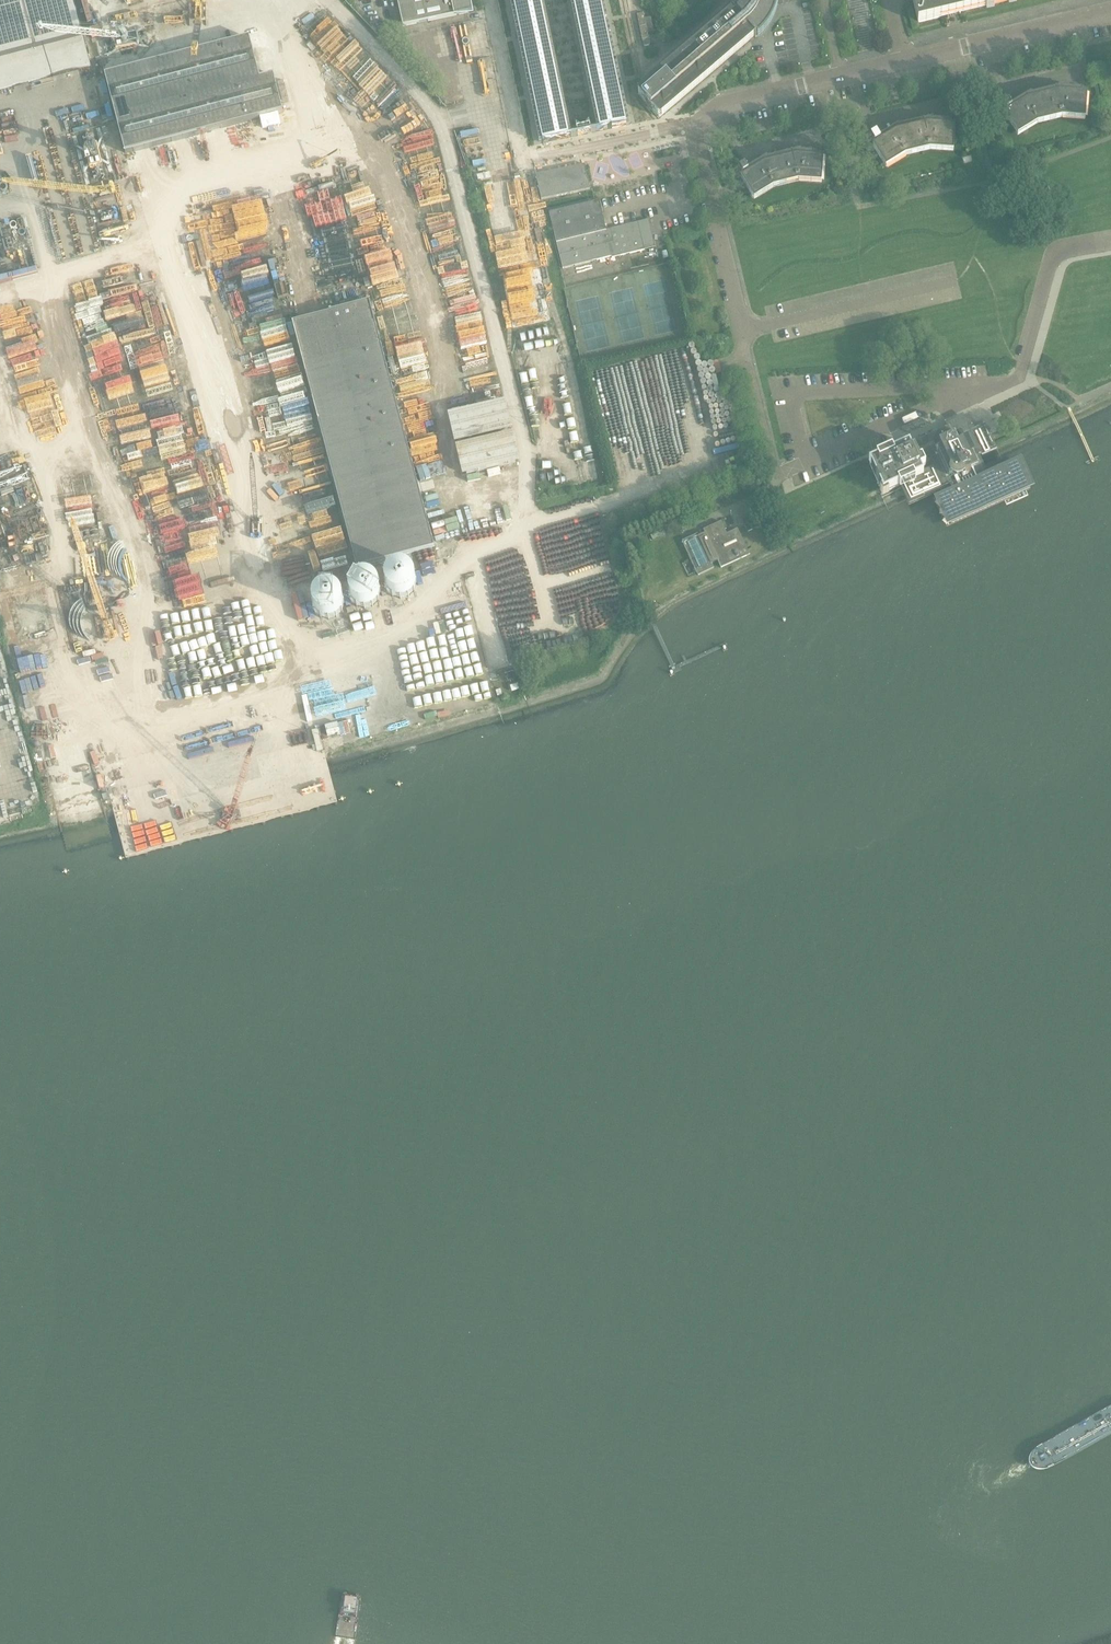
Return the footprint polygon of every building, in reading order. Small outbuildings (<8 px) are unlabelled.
[(93,71),(84,39),(74,0),(0,0),(0,95),(93,71)] [(403,27),(455,16),(472,13),(470,0),(397,0),(403,27)] [(543,143),(569,137),(540,0),(513,0),(543,143)] [(600,131),(626,125),(600,0),(573,0),(600,131)] [(948,16),(986,7),(984,0),(913,0),(918,23),(948,16)] [(261,80),(251,38),(106,76),(126,153),(284,112),(275,76),(261,80)] [(1014,112),(1008,102),(1001,106),(1018,134),(1037,123),(1062,117),(1083,118),(1084,97),(1060,96),(1028,103),(1014,112)] [(883,143),(877,133),(870,137),(886,164),(904,154),(930,148),(951,149),(953,129),(929,127),(897,134),(883,143)] [(474,182),(485,181),(483,153),(472,155),(474,182)] [(751,175),(745,165),(738,169),(755,197),(773,186),(799,180),(820,182),(821,161),(797,159),(765,166),(751,175)] [(585,165),(564,169),(536,175),(541,200),(590,190),(585,165)] [(523,176),(485,183),(512,328),(550,321),(523,176)] [(605,230),(598,200),(549,212),(562,268),(611,256),(612,258),(644,250),(637,222),(605,230)] [(432,553),(367,301),(291,320),(355,572),(432,553)] [(581,433),(567,352),(550,355),(548,346),(520,350),(536,440),(581,433)] [(870,464),(883,494),(902,485),(910,503),(939,490),(944,500),(953,521),(1024,489),(1015,468),(990,479),(979,455),(981,454),(982,456),(997,450),(985,424),(978,427),(954,438),(949,426),(905,447),(905,448),(893,453),(892,451),(877,458),(878,460),(870,464)] [(167,502),(136,509),(155,587),(186,579),(167,502)] [(750,517),(744,519),(749,530),(755,528),(750,517)] [(718,562),(721,569),(749,556),(737,529),(726,534),(721,522),(703,530),(705,533),(699,536),(698,534),(682,541),(696,573),(712,566),(712,565),(718,562)] [(630,553),(644,550),(641,536),(627,540),(630,553)] [(620,597),(610,544),(583,548),(587,569),(566,573),(568,586),(509,597),(510,605),(485,610),(494,662),(581,646),(579,634),(615,627),(610,599),(620,597)] [(277,752),(278,766),(284,766),(284,762),(291,761),(291,751),(277,752)] [(242,828),(242,820),(213,820),(213,828),(242,828)]
